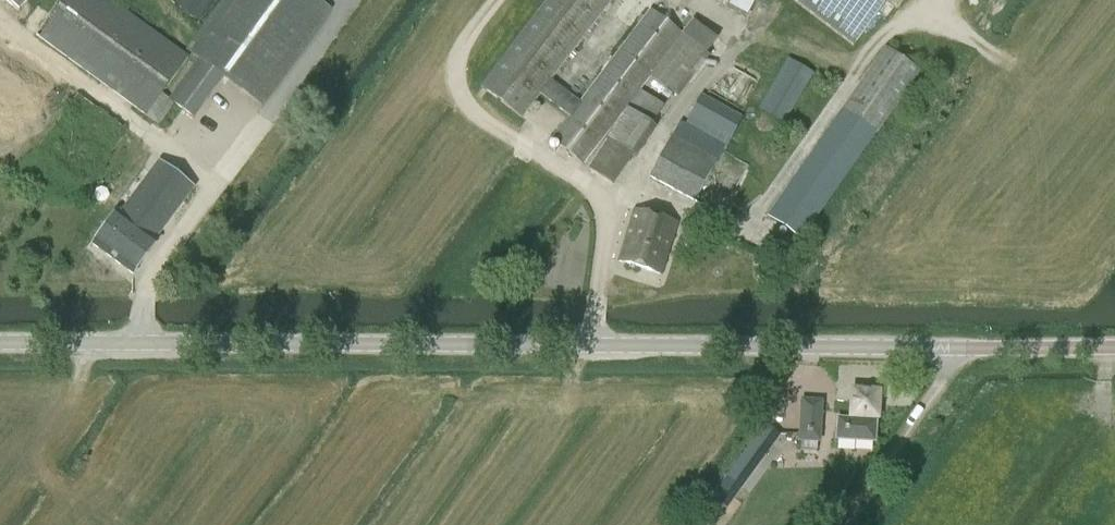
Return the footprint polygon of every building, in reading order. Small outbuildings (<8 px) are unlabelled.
[(18,12),(29,0),(3,0),(18,12)] [(35,36),(146,117),(146,118),(159,125),(174,106),(193,120),(224,77),(263,106),(332,10),(318,0),(223,0),(187,50),(199,59),(169,99),(162,95),(189,57),(110,0),(61,0),(35,36)] [(683,35),(650,9),(580,102),(552,81),(613,0),(547,0),(480,88),(522,120),(540,96),(568,117),(552,139),(583,166),(605,137),(607,139),(587,169),(613,186),(633,156),(637,159),(656,129),(651,126),(664,107),(641,91),(650,78),(683,35)] [(754,3),(748,0),(733,0),(728,10),(746,19),(754,3)] [(853,46),(888,0),(792,0),(853,46)] [(694,22),(684,35),(707,53),(717,40),(694,22)] [(684,35),(683,35),(650,78),(676,97),(707,53),(684,35)] [(843,111),(768,218),(800,239),(874,133),(875,134),(918,73),(884,49),(841,110),(843,111)] [(793,109),(815,74),(788,59),(758,110),(784,126),(794,110),(793,109)] [(680,122),(650,179),(694,203),(724,150),(726,151),(743,119),(701,95),(685,125),(680,122)] [(154,241),(194,187),(158,161),(120,214),(118,212),(93,246),(133,275),(157,243),(154,241)] [(677,223),(634,211),(619,262),(661,275),(677,223)] [(835,442),(875,445),(877,420),(876,420),(878,393),(853,392),(851,420),(837,419),(835,442)] [(798,443),(820,445),(822,402),(801,400),(801,403),(793,403),(792,419),(782,419),(781,437),(799,438),(798,443)] [(758,433),(727,477),(743,488),(774,445),(758,433)]
